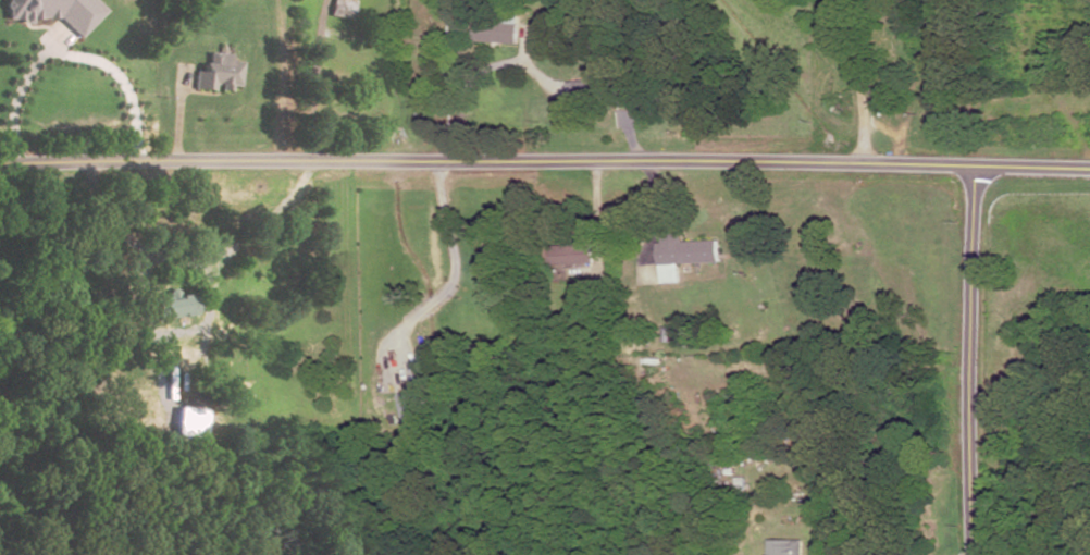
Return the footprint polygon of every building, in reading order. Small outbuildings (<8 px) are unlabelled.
[(4,21),(55,20),(77,39),(103,11),(91,0),(4,0),(4,21)] [(331,16),(334,0),(350,0),(355,1),(351,21),(331,16)] [(505,16),(519,16),(518,44),(475,41),(476,22),(505,24),(505,16)] [(171,35),(181,38),(184,28),(174,25),(171,35)] [(208,64),(209,53),(231,54),(230,63),(243,63),(241,87),(231,87),(231,91),(220,91),(221,85),(213,84),(212,91),(196,90),(197,72),(201,72),(201,64),(208,64)] [(659,244),(659,263),(719,260),(718,239),(684,242),(683,232),(665,233),(665,244),(659,244)] [(550,246),(552,266),(593,262),(592,244),(550,246)] [(358,287),(369,287),(370,298),(359,299),(358,287)] [(592,288),(606,288),(606,304),(592,304),(592,288)] [(153,303),(193,297),(195,314),(157,320),(153,303)] [(191,393),(206,394),(205,408),(190,406),(191,393)] [(178,434),(205,435),(206,409),(179,408),(178,434)] [(804,541),(769,541),(769,554),(804,554),(804,541)]
